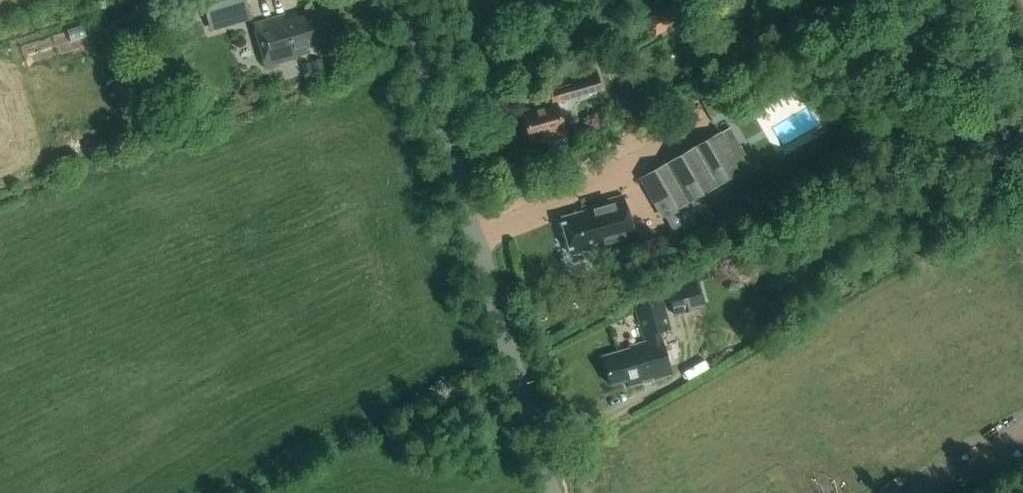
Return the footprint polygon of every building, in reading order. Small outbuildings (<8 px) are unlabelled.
[(207,18),(247,7),(245,0),(201,0),(207,18)] [(680,3),(647,19),(656,36),(688,20),(680,3)] [(287,21),(286,16),(254,26),(266,69),(299,60),(298,57),(311,53),(309,48),(335,41),(326,10),(287,21)] [(321,60),(312,63),(315,71),(323,68),(321,60)] [(311,64),(302,66),(305,74),(313,71),(311,64)] [(546,105),(547,106),(522,114),(531,144),(547,139),(552,154),(570,149),(561,119),(575,115),(572,106),(576,105),(574,97),(601,89),(596,70),(567,78),(569,86),(550,92),(554,103),(546,105)] [(722,131),(639,178),(662,219),(746,171),(722,131)] [(836,158),(831,151),(820,157),(825,165),(836,158)] [(583,208),(585,213),(563,220),(572,254),(593,248),(595,253),(634,242),(622,197),(583,208)] [(697,285),(670,293),(676,315),(703,308),(697,285)] [(630,348),(602,356),(610,384),(626,380),(628,386),(672,374),(660,331),(670,328),(662,299),(635,307),(645,342),(629,346),(630,348)]
